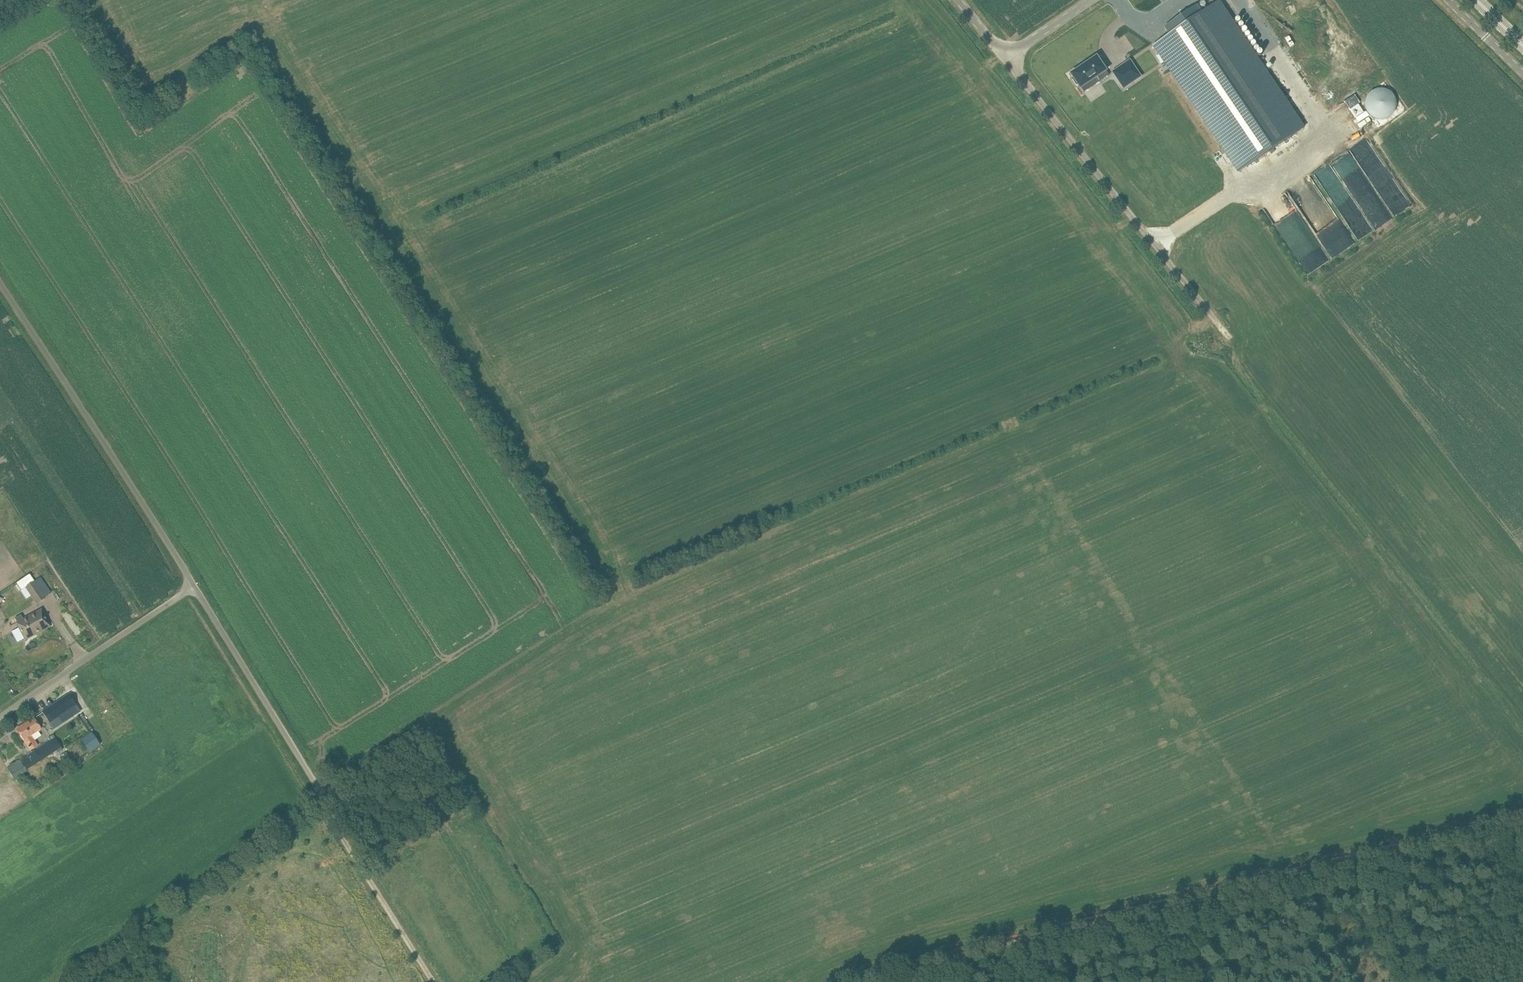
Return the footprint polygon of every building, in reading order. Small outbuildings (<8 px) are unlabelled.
[(1242,168),(1307,126),(1224,0),(1221,0),(1207,9),(1202,1),(1169,23),(1174,30),(1159,40),(1242,168)] [(1095,85),(1120,69),(1112,55),(1087,72),(1088,74),(1087,75),(1087,76),(1091,83),(1092,83),(1093,82),(1095,85)] [(1153,77),(1142,60),(1126,70),(1137,87),(1153,77)] [(1365,103),(1365,104),(1365,106),(1365,107),(1366,109),(1366,110),(1367,112),(1368,113),(1369,114),(1370,116),(1372,117),(1373,118),(1375,118),(1376,119),(1378,119),(1379,120),(1381,120),(1382,120),(1384,119),(1385,119),(1387,118),(1388,118),(1390,117),(1391,116),(1392,114),(1393,113),(1394,112),(1395,110),(1396,109),(1396,107),(1396,106),(1396,104),(1396,103),(1396,101),(1396,99),(1395,98),(1394,96),(1393,95),(1392,94),(1391,92),(1390,91),(1388,90),(1387,90),(1385,89),(1384,89),(1382,89),(1381,88),(1379,89),(1378,89),(1376,89),(1375,90),(1373,90),(1372,91),(1370,92),(1369,94),(1368,95),(1367,96),(1366,98),(1366,99),(1365,101),(1365,103)] [(1398,193),(1400,192),(1399,187),(1384,167),(1383,163),(1376,153),(1373,153),(1373,149),(1357,151),(1354,153),(1355,161),(1365,160),(1357,166),(1364,165),(1365,174),(1371,182),(1373,182),(1383,195),(1388,191),(1390,194),(1391,193),(1398,192),(1394,195),(1384,196),(1390,204),(1393,202),(1399,201),(1398,193)] [(16,583),(17,584),(21,590),(25,588),(36,604),(45,598),(51,593),(44,583),(37,587),(33,581),(33,582),(28,575),(16,583)] [(36,634),(50,626),(41,609),(23,619),(21,615),(14,618),(17,623),(16,623),(25,640),(27,639),(26,637),(35,632),(36,634)] [(76,706),(74,702),(69,694),(42,712),(50,723),(57,719),(61,725),(73,717),(69,711),(76,706)] [(31,750),(38,745),(31,736),(42,729),(33,718),(16,729),(24,741),(24,740),(31,750)] [(54,737),(7,768),(14,779),(56,752),(57,753),(63,750),(54,737)]
